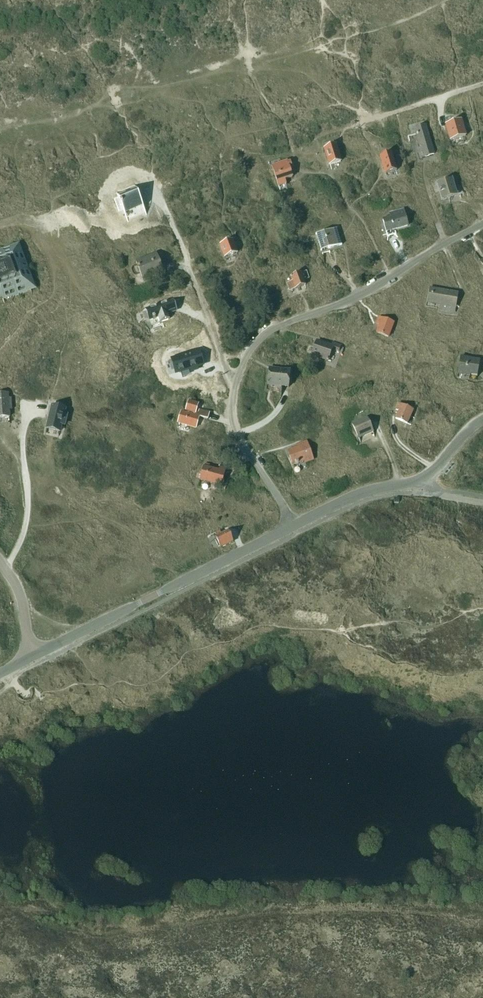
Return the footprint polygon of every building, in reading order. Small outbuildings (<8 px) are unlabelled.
[(465,137),(461,121),(446,125),(450,141),(465,137)] [(434,155),(425,127),(415,130),(421,152),(419,153),(421,159),(434,155)] [(335,146),(325,149),(330,166),(341,162),(335,146)] [(391,154),(380,157),(385,174),(396,171),(391,154)] [(287,163),(287,162),(272,167),(279,188),(286,185),(284,180),(292,178),(289,169),(292,168),(290,162),(287,163)] [(457,196),(452,180),(437,185),(442,201),(457,196)] [(136,190),(121,195),(128,214),(143,208),(136,190)] [(396,235),(394,230),(408,226),(403,211),(390,215),(391,219),(383,221),(387,237),(396,235)] [(337,229),(316,235),(321,252),(342,246),(337,229)] [(220,245),(225,258),(237,253),(233,241),(220,245)] [(30,287),(16,250),(0,257),(0,297),(30,287)] [(136,263),(142,278),(162,270),(157,255),(136,263)] [(287,284),(290,291),(305,286),(301,274),(291,277),(293,282),(287,284)] [(457,294),(429,289),(427,300),(437,302),(436,309),(454,313),(457,294)] [(172,301),(146,310),(149,320),(150,320),(152,326),(172,319),(170,313),(174,312),(172,307),(174,306),(172,301)] [(376,334),(388,338),(394,324),(378,318),(376,324),(379,326),(376,334)] [(333,342),(331,347),(317,342),(312,356),(328,361),(332,350),(339,352),(341,345),(333,342)] [(199,354),(172,362),(176,375),(191,370),(191,372),(192,373),(197,371),(197,370),(196,366),(202,364),(201,360),(199,354)] [(460,358),(458,375),(470,377),(470,376),(477,377),(480,361),(460,358)] [(288,388),(290,372),(269,370),(267,385),(288,388)] [(10,417),(9,410),(12,410),(11,399),(9,399),(8,394),(0,394),(0,418),(10,417)] [(199,418),(207,420),(209,414),(199,411),(198,414),(196,413),(198,404),(189,401),(186,411),(187,411),(187,414),(181,412),(178,423),(196,429),(199,418)] [(395,419),(407,425),(413,411),(398,404),(396,410),(399,412),(395,419)] [(52,406),(47,429),(60,433),(61,426),(64,426),(67,415),(64,415),(65,410),(52,406)] [(373,432),(367,418),(352,425),(358,439),(373,432)] [(297,446),(297,448),(288,452),(294,466),(304,462),(305,464),(313,461),(307,442),(297,446)] [(205,465),(204,467),(200,481),(221,487),(226,469),(221,468),(219,471),(208,468),(209,466),(205,465)] [(220,548),(233,542),(228,532),(222,536),(220,533),(216,535),(217,538),(216,539),(220,548)]
